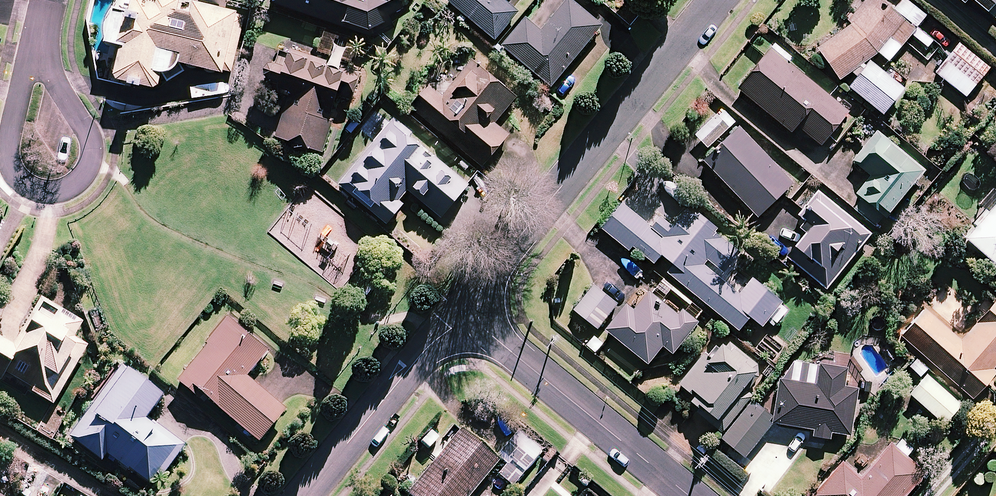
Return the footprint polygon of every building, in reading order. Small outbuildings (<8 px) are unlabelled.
[(225,72),(233,74),(246,18),(239,16),(172,0),(117,0),(97,80),(158,95),(163,78),(175,81),(179,67),(224,78),(225,72)] [(272,5),(347,30),(348,27),(374,36),(402,11),(399,4),(407,0),(274,0),(272,5)] [(447,2),(496,42),(517,14),(502,2),(503,0),(449,0),(447,2)] [(847,90),(882,116),(902,93),(867,62),(876,53),(887,63),(911,36),(926,49),(932,42),(917,29),(925,19),(903,0),(891,14),(874,0),(864,0),(815,56),(838,83),(848,74),(856,80),(847,90)] [(995,17),(995,0),(976,0),(995,17)] [(602,28),(569,1),(542,33),(526,20),(503,48),(552,89),(602,28)] [(988,71),(958,46),(935,74),(964,99),(988,71)] [(270,85),(278,88),(277,92),(290,97),(276,140),(322,156),(341,99),(352,102),(360,75),(282,49),(270,85)] [(847,114),(771,51),(738,91),(791,135),(796,128),(820,147),(847,114)] [(515,100),(470,62),(442,97),(428,85),(409,108),(483,169),(509,138),(494,125),(515,100)] [(720,112),(692,137),(705,151),(733,126),(720,112)] [(469,188),(391,123),(339,187),(387,226),(404,206),(399,202),(407,192),(442,220),(469,188)] [(793,185),(738,128),(702,163),(756,220),(793,185)] [(921,174),(876,136),(853,164),(870,179),(855,197),(883,220),(921,174)] [(868,237),(818,196),(797,220),(810,230),(786,259),(825,290),(868,237)] [(652,230),(621,205),(601,230),(628,251),(630,248),(653,266),(660,257),(672,267),(666,274),(737,333),(748,319),(768,335),(787,311),(751,281),(738,297),(702,266),(706,262),(722,275),(740,254),(687,211),(672,229),(661,219),(652,230)] [(963,243),(995,272),(995,205),(963,243)] [(617,304),(594,286),(573,313),(596,331),(617,304)] [(676,316),(641,288),(605,332),(646,366),(661,348),(671,356),(696,325),(680,312),(676,316)] [(960,342),(924,311),(900,338),(972,401),(995,374),(991,371),(995,366),(995,301),(960,342)] [(32,392),(30,396),(51,408),(53,405),(86,349),(72,341),(79,329),(40,306),(16,348),(0,339),(0,383),(1,384),(5,377),(32,392)] [(268,352),(230,321),(176,386),(197,403),(201,399),(258,445),(284,414),(244,381),(268,352)] [(756,372),(717,340),(677,387),(692,400),(690,403),(714,423),(756,372)] [(845,371),(791,364),(777,395),(774,426),(813,430),(811,439),(829,441),(829,435),(849,437),(855,391),(842,389),(845,371)] [(161,400),(119,371),(69,443),(101,464),(106,457),(153,490),(183,448),(146,423),(161,400)] [(922,407),(913,417),(930,432),(938,422),(943,426),(960,406),(925,376),(908,396),(922,407)] [(721,456),(728,447),(743,459),(774,421),(751,403),(720,441),(713,449),(721,456)] [(497,464),(459,433),(407,495),(471,495),(497,464)] [(541,453),(525,440),(514,453),(508,448),(498,460),(505,466),(497,477),(512,489),(541,453)] [(905,460),(912,452),(900,442),(894,449),(890,447),(860,480),(841,463),(828,479),(841,491),(836,495),(906,495),(924,476),(905,460)]
